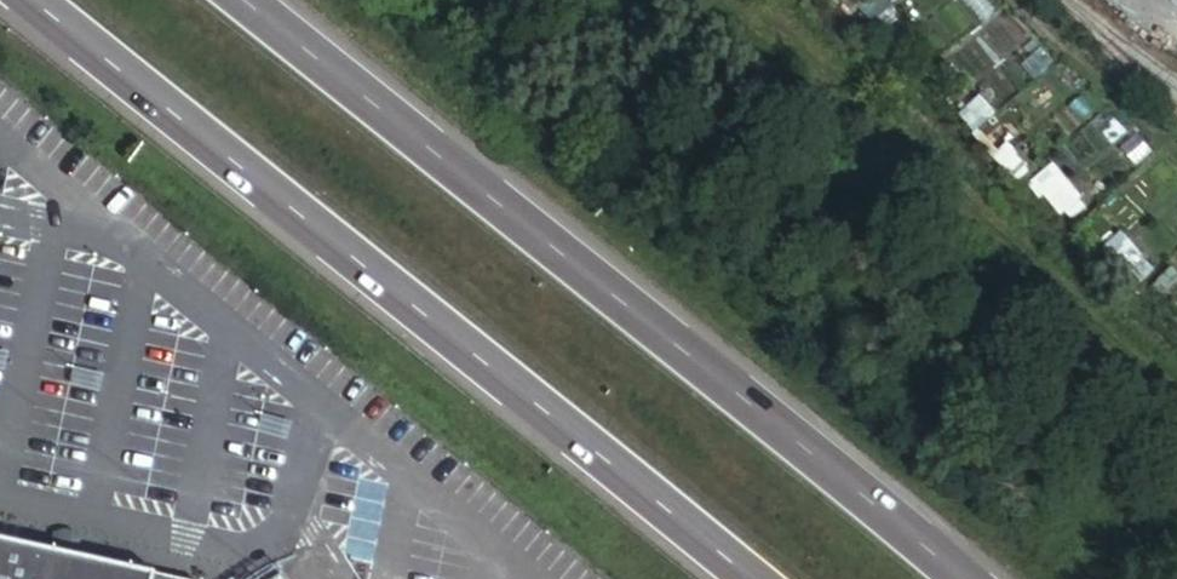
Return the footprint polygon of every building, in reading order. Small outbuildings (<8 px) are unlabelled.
[(0,539),(0,578),(182,578),(0,539)]
